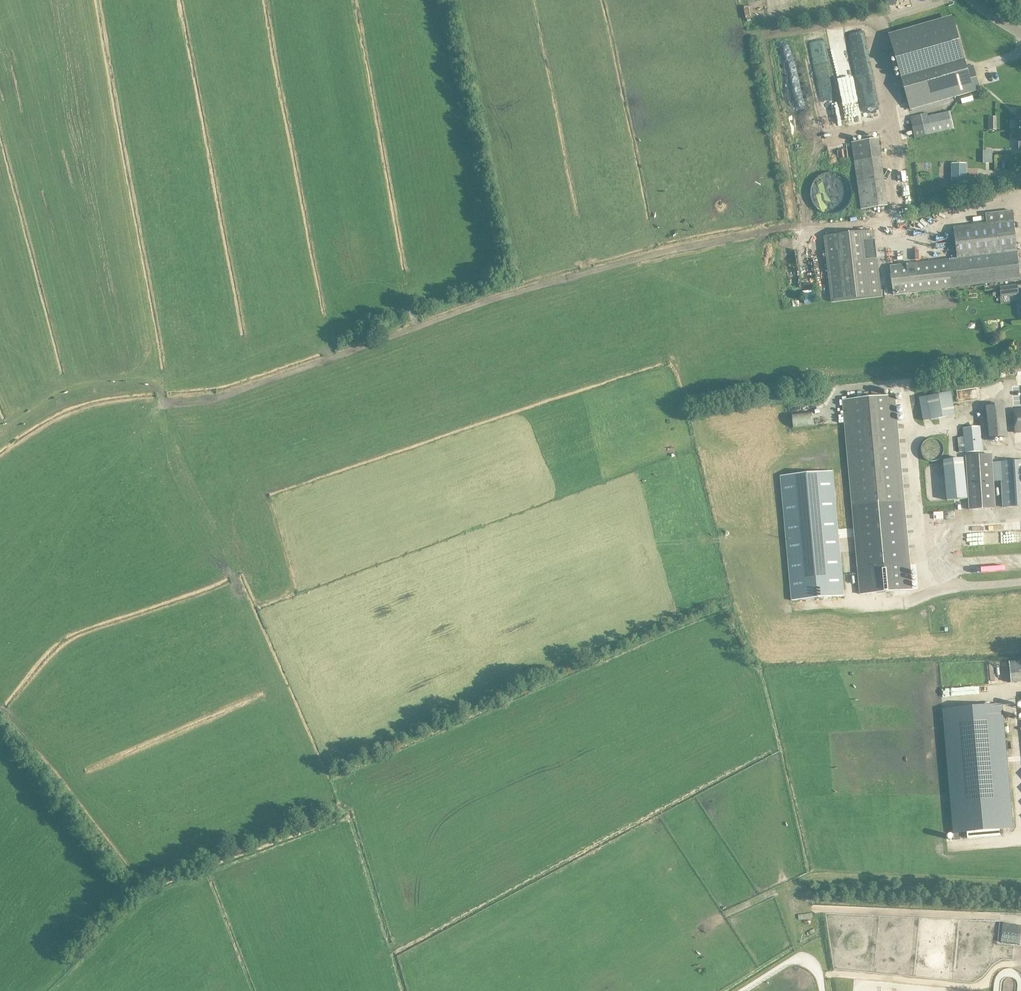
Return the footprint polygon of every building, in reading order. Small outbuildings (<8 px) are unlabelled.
[(954,93),(955,95),(979,88),(972,64),(966,66),(951,15),(889,33),(910,108),(910,106),(954,93)] [(987,86),(989,93),(1020,84),(1020,77),(987,86)] [(836,81),(846,111),(851,109),(841,79),(836,81)] [(915,138),(954,129),(950,111),(928,116),(927,112),(910,116),(915,138)] [(1010,121),(994,121),(994,111),(962,111),(962,138),(974,138),(974,134),(1010,133),(1010,121)] [(851,142),(861,209),(888,205),(878,138),(851,142)] [(966,164),(951,164),(951,185),(965,185),(966,164)] [(1020,280),(1014,220),(1013,210),(985,213),(987,223),(953,227),(957,259),(889,267),(893,295),(1020,280)] [(824,236),(831,302),(882,296),(874,230),(824,236)] [(948,246),(935,248),(937,254),(949,252),(948,246)] [(812,283),(799,285),(801,297),(813,296),(812,283)] [(1017,284),(1000,286),(1001,296),(1018,294),(1017,284)] [(958,393),(967,392),(965,382),(957,383),(958,393)] [(919,398),(924,421),(955,416),(951,392),(919,398)] [(860,594),(912,589),(895,396),(842,401),(860,594)] [(986,407),(990,439),(1007,437),(1003,405),(986,407)] [(966,452),(966,453),(982,451),(980,426),(963,428),(964,437),(958,438),(959,452),(966,452)] [(937,433),(919,434),(919,450),(938,449),(937,433)] [(970,511),(996,509),(992,455),(966,457),(970,511)] [(967,499),(963,459),(943,461),(947,501),(967,499)] [(994,481),(1003,481),(1004,507),(1020,506),(1020,461),(993,463),(994,481)] [(792,600),(843,596),(832,471),(780,476),(792,600)] [(1020,682),(1020,660),(1009,661),(1011,683),(1020,682)] [(1003,703),(943,708),(953,833),(954,840),(960,839),(960,833),(1014,828),(1003,703)]
